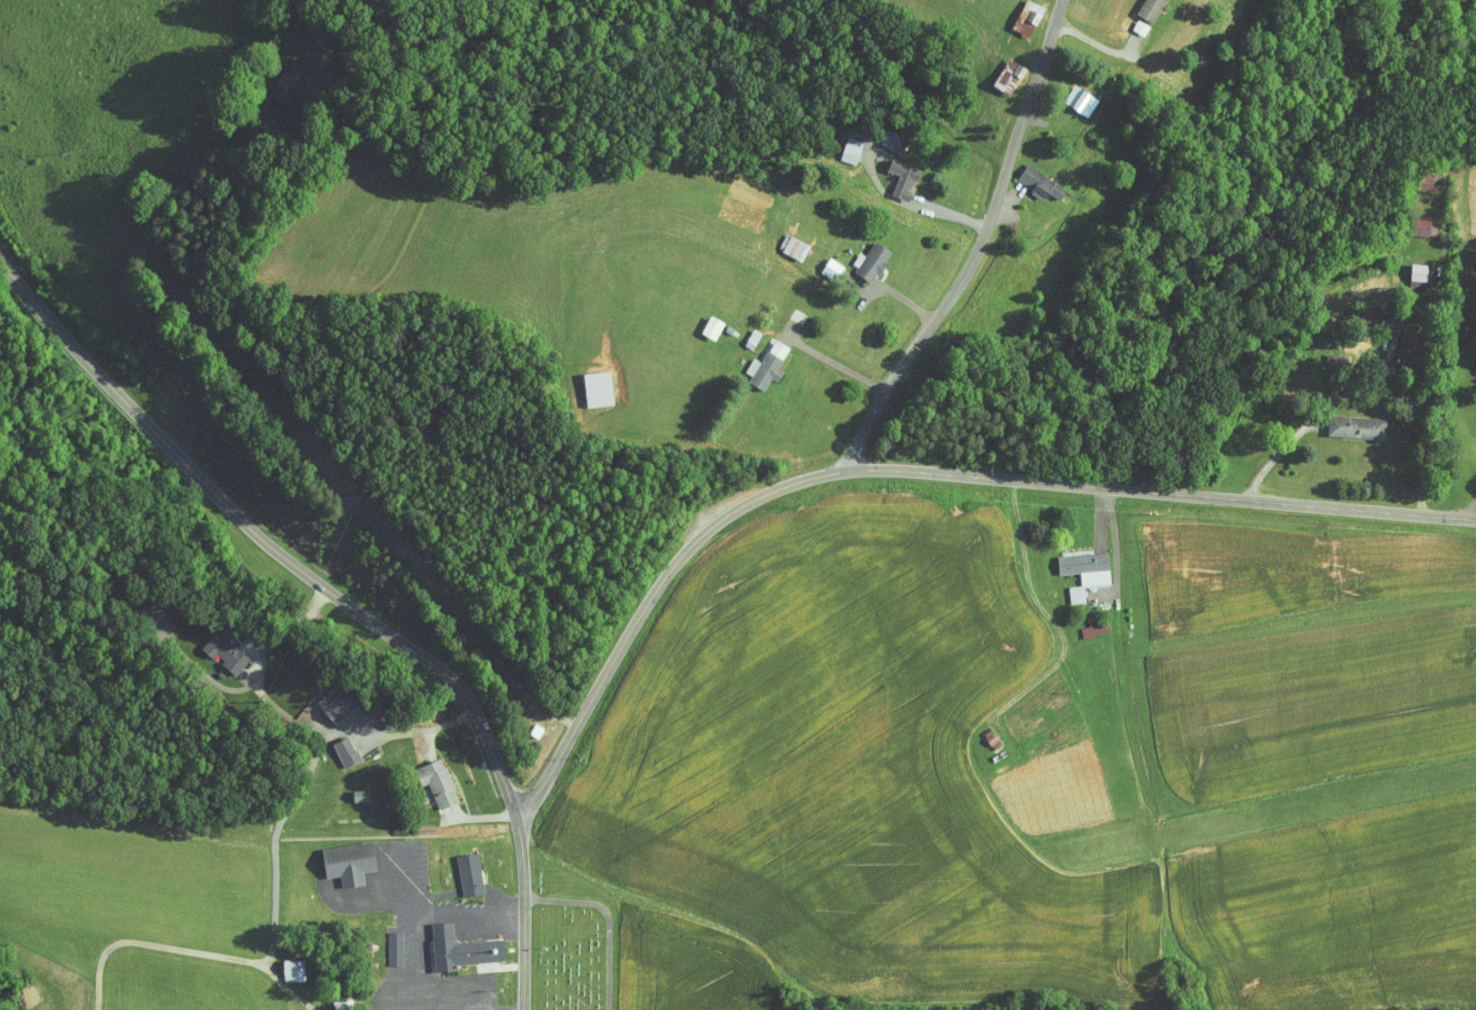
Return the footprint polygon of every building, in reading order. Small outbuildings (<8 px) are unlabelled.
[(1030,1),(1027,0),(1008,0),(998,21),(1015,30),(1030,1)] [(1147,0),(1126,0),(1122,8),(1138,16),(1147,0)] [(1118,23),(1130,30),(1135,20),(1124,13),(1118,23)] [(977,78),(992,87),(1008,61),(994,52),(977,78)] [(1084,93),(1060,79),(1049,96),(1073,111),(1084,93)] [(886,130),(872,124),(866,139),(880,144),(886,130)] [(826,153),(842,158),(849,135),(832,130),(826,153)] [(871,165),(882,167),(877,190),(895,194),(903,161),(873,154),(871,165)] [(1002,174),(1029,193),(1034,186),(1045,193),(1051,183),(1013,157),(1002,174)] [(1404,184),(1426,185),(1427,169),(1405,168),(1404,184)] [(1398,229),(1423,230),(1423,214),(1398,213),(1398,229)] [(860,277),(877,244),(858,235),(841,267),(860,277)] [(806,267),(824,275),(831,259),(812,252),(806,267)] [(1420,259),(1396,258),(1395,279),(1420,280),(1420,259)] [(1384,338),(1399,339),(1400,325),(1385,324),(1384,338)] [(732,376),(749,385),(756,371),(763,375),(768,365),(763,363),(774,341),(758,333),(747,355),(738,351),(731,366),(736,369),(732,376)] [(571,402),(598,398),(594,364),(567,368),(571,402)] [(1314,430),(1370,432),(1371,411),(1314,409),(1314,430)] [(1043,550),(1044,568),(1066,566),(1067,579),(1096,578),(1094,546),(1043,550)] [(1069,579),(1055,580),(1056,597),(1070,596),(1069,579)] [(1067,622),(1070,632),(1097,625),(1093,612),(1075,617),(1076,620),(1067,622)] [(185,643),(198,653),(199,651),(221,669),(234,652),(200,625),(185,643)] [(300,698),(320,719),(338,702),(319,681),(300,698)] [(318,737),(329,762),(346,754),(335,730),(318,737)] [(399,763),(406,780),(414,777),(424,803),(444,795),(427,752),(399,763)] [(426,803),(429,812),(448,807),(445,797),(426,803)] [(304,843),(309,873),(324,870),(326,883),(349,879),(347,867),(360,865),(355,835),(304,843)] [(448,891),(470,888),(463,847),(441,850),(448,891)] [(419,966),(438,964),(437,959),(487,955),(486,932),(438,936),(436,916),(415,918),(419,966)] [(267,954),(267,975),(289,975),(289,954),(267,954)]
